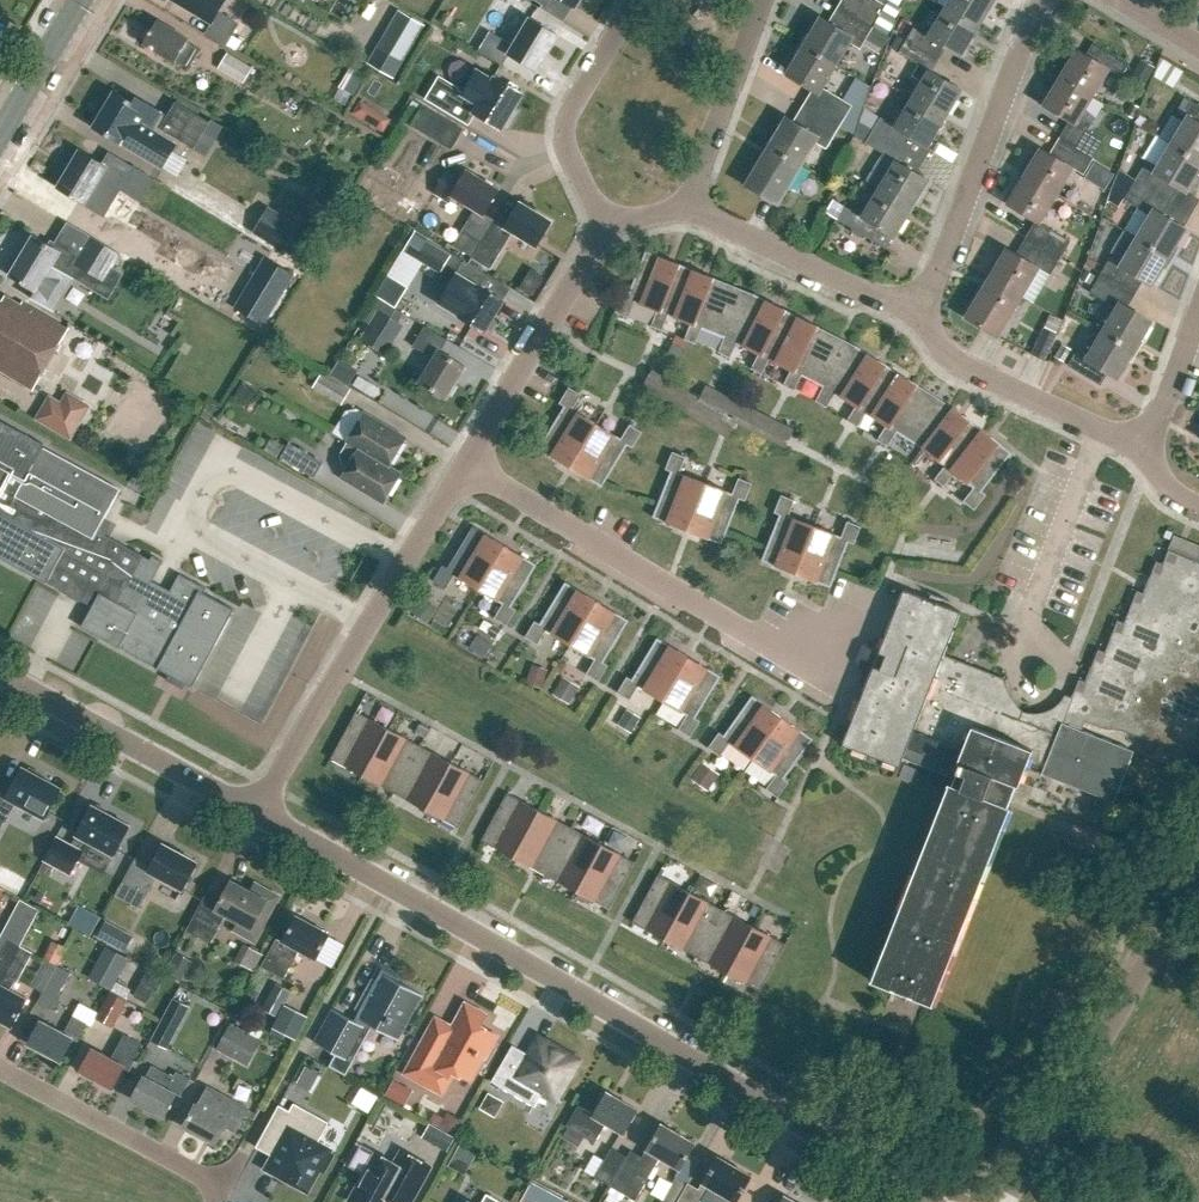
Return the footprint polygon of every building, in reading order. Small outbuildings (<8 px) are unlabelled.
[(188,8),(190,3),(203,10),(209,0),(175,0),(188,8)] [(840,7),(873,27),(887,5),(879,0),(844,0),(840,7)] [(945,8),(978,27),(995,0),(949,0),(945,8)] [(890,37),(873,27),(840,7),(830,23),(821,18),(805,46),(838,66),(851,43),(860,49),(866,39),(881,48),(884,43),(886,44),(890,37)] [(908,39),(907,40),(937,58),(944,46),(961,56),(978,27),(945,8),(928,36),(915,28),(914,30),(903,24),(897,33),(908,39)] [(425,26),(399,10),(377,48),(404,63),(425,26)] [(206,32),(226,45),(239,24),(218,12),(206,32)] [(456,38),(502,66),(509,55),(537,72),(559,35),(530,18),(514,47),(490,33),(485,41),(462,27),(456,38)] [(189,68),(201,49),(188,41),(189,39),(158,20),(144,43),(175,62),(176,60),(189,68)] [(930,71),(937,58),(907,40),(899,54),(929,72),(913,99),(945,118),(962,90),(930,71)] [(1122,77),(1130,64),(1094,42),(1086,55),(1077,49),(1060,78),(1093,98),(1110,70),(1122,77)] [(824,88),(838,66),(805,46),(788,74),(815,91),(806,106),(841,126),(853,105),(824,88)] [(253,67),(227,53),(218,69),(244,84),(253,67)] [(1148,79),(1155,67),(1142,59),(1135,71),(1148,79)] [(336,97),(347,103),(364,72),(352,66),(336,97)] [(439,78),(426,100),(467,124),(474,114),(502,130),(523,94),(495,78),(493,80),(479,71),(465,94),(439,78)] [(1076,124),(1093,98),(1060,78),(1043,105),(1069,121),(1059,137),(1094,159),(1105,141),(1076,124)] [(114,91),(93,126),(120,143),(121,142),(162,167),(172,151),(181,156),(188,145),(194,148),(210,122),(176,101),(167,115),(130,92),(127,98),(114,91)] [(1171,145),(1198,161),(1198,106),(1184,97),(1174,115),(1185,122),(1171,145)] [(928,146),(945,118),(913,99),(896,127),(881,118),(873,130),(904,149),(912,137),(928,146)] [(373,125),(381,113),(361,102),(354,114),(373,125)] [(1133,118),(1139,107),(1131,103),(1125,114),(1133,118)] [(464,129),(423,105),(411,125),(452,149),(464,129)] [(803,165),(816,142),(827,149),(841,126),(806,106),(796,123),(787,118),(770,145),(803,165)] [(897,161),(904,149),(873,130),(865,143),(896,161),(880,189),(912,209),(930,180),(897,161)] [(1084,175),(1094,159),(1059,137),(1050,153),(1041,147),(1024,176),(1056,196),(1073,168),(1084,175)] [(780,204),(795,178),(803,165),(770,145),(747,185),(780,204)] [(1198,173),(1198,161),(1171,145),(1157,168),(1148,162),(1136,181),(1170,201),(1178,188),(1187,193),(1198,173)] [(140,201),(154,177),(110,152),(103,163),(80,150),(57,188),(85,204),(101,178),(140,201)] [(476,211),(455,246),(473,256),(494,220),(485,214),(499,190),(466,170),(461,179),(447,171),(434,193),(449,202),(452,197),(476,211)] [(1098,185),(1111,184),(1111,170),(1098,170),(1098,185)] [(1040,223),(1056,196),(1024,176),(1007,204),(1036,222),(1026,239),(1061,260),(1071,243),(1040,223)] [(1162,215),(1170,201),(1136,181),(1124,201),(1150,216),(1137,238),(1170,258),(1187,230),(1162,215)] [(896,237),(912,209),(880,189),(863,218),(846,208),(839,220),(870,239),(877,226),(896,237)] [(507,228),(494,220),(473,256),(472,259),(492,271),(514,233),(537,247),(552,222),(521,204),(507,228)] [(253,232),(286,252),(302,226),(269,206),(253,232)] [(1119,226),(1125,214),(1113,207),(1107,219),(1119,226)] [(33,236),(20,258),(17,256),(7,272),(11,274),(10,275),(27,286),(23,293),(55,312),(75,278),(109,298),(124,273),(114,267),(122,254),(68,222),(55,244),(51,242),(49,246),(33,236)] [(463,264),(426,241),(414,234),(406,247),(426,260),(423,264),(452,281),(438,304),(459,317),(458,318),(485,333),(504,300),(480,286),(487,274),(464,261),(463,264)] [(1153,287),(1170,258),(1137,238),(1123,261),(1113,255),(1102,274),(1136,294),(1144,282),(1153,287)] [(1052,274),(1061,260),(1026,239),(1017,254),(1007,248),(990,277),(1023,297),(1040,267),(1052,274)] [(1102,270),(1111,255),(1097,246),(1088,262),(1102,270)] [(646,252),(628,297),(622,295),(616,313),(629,318),(635,303),(658,312),(662,313),(681,265),(646,252)] [(264,325),(295,274),(267,257),(236,308),(264,325)] [(714,279),(681,265),(662,313),(658,312),(651,327),(663,332),(669,316),(691,325),(695,327),(714,279)] [(1128,308),(1136,294),(1102,274),(1091,293),(1116,308),(1102,332),(1136,352),(1153,324),(1128,308)] [(408,287),(407,287),(389,276),(376,296),(396,308),(408,287)] [(998,337),(1023,297),(990,277),(965,317),(998,337)] [(754,295),(714,279),(695,327),(691,325),(685,340),(696,345),(703,330),(725,339),(734,342),(754,295)] [(763,357),(787,311),(754,295),(734,342),(725,339),(719,353),(730,359),(738,344),(759,355),(763,357)] [(68,330),(24,304),(22,307),(6,297),(2,303),(0,302),(0,370),(32,389),(68,330)] [(399,322),(404,314),(383,301),(378,310),(399,322)] [(399,322),(378,310),(378,309),(359,340),(386,356),(404,325),(399,322)] [(794,373),(819,327),(787,311),(763,357),(759,355),(751,370),(762,376),(770,361),(791,371),(794,373)] [(446,398),(465,367),(441,352),(448,341),(425,327),(414,345),(435,358),(421,382),(446,398)] [(828,390),(856,346),(819,327),(794,373),(791,371),(783,386),(795,392),(802,377),(823,388),(828,390)] [(1058,335),(1044,329),(1032,355),(1046,361),(1058,335)] [(1119,380),(1136,352),(1102,332),(1089,354),(1079,348),(1068,367),(1102,386),(1109,374),(1119,380)] [(679,356),(682,347),(673,343),(669,352),(679,356)] [(1064,362),(1072,349),(1062,343),(1054,356),(1064,362)] [(859,410),(887,366),(856,346),(828,390),(823,388),(816,402),(827,409),(836,395),(856,408),(859,410)] [(599,362),(595,373),(607,378),(612,368),(599,362)] [(890,430),(919,386),(887,366),(859,410),(856,408),(847,422),(858,428),(867,414),(887,427),(890,430)] [(313,387),(342,405),(351,390),(323,372),(313,387)] [(922,451),(954,408),(919,386),(890,430),(887,427),(877,441),(888,448),(897,434),(922,451)] [(570,468),(597,425),(573,410),(582,396),(569,388),(559,404),(564,407),(539,449),(570,468)] [(35,419),(71,440),(92,405),(67,390),(61,401),(49,394),(35,419)] [(209,420),(218,407),(210,402),(201,415),(209,420)] [(951,472),(983,431),(954,408),(922,451),(945,467),(935,480),(944,488),(954,475),(951,472)] [(346,411),(333,433),(348,441),(347,442),(348,443),(388,467),(406,438),(357,409),(346,411)] [(47,583),(49,579),(71,591),(68,596),(80,603),(83,597),(95,604),(82,627),(192,687),(235,608),(204,591),(206,587),(180,572),(165,599),(147,589),(163,560),(152,554),(151,557),(98,528),(121,487),(43,445),(44,443),(0,419),(0,557),(47,583)] [(239,438),(242,433),(225,422),(222,427),(239,438)] [(602,488),(627,446),(633,449),(642,433),(630,425),(621,440),(597,425),(570,468),(602,488)] [(1012,453),(983,431),(951,472),(954,475),(973,489),(963,503),(975,511),(987,496),(982,492),(1012,453)] [(348,443),(340,456),(342,465),(349,468),(342,478),(384,503),(401,474),(388,467),(348,443)] [(290,444),(281,458),(315,478),(323,464),(290,444)] [(687,532),(706,484),(680,474),(686,458),(672,452),(665,470),(671,472),(653,518),(687,532)] [(732,495),(706,484),(687,532),(721,545),(740,500),(745,502),(752,485),(739,479),(732,495)] [(815,528),(788,517),(795,501),(781,496),(774,514),(779,516),(761,561),(796,575),(815,528)] [(854,546),(861,528),(847,523),(841,538),(815,528),(796,575),(830,589),(848,543),(854,546)] [(478,590),(505,546),(473,527),(448,569),(443,566),(433,582),(445,589),(454,575),(478,590)] [(1169,550),(1198,562),(1198,545),(1175,536),(1169,550)] [(536,565),(505,546),(478,590),(502,605),(494,619),(506,626),(516,610),(511,607),(536,565)] [(1198,578),(1198,562),(1169,550),(1164,564),(1157,561),(1149,581),(1195,599),(1198,589),(1198,586),(1195,585),(1198,578)] [(1176,614),(1179,607),(1190,611),(1195,599),(1149,581),(1144,593),(1138,591),(1130,609),(1176,628),(1181,616),(1176,614)] [(570,646),(597,602),(565,583),(540,625),(535,622),(525,638),(537,645),(546,631),(570,646)] [(1082,731),(1086,722),(1101,728),(1106,729),(1112,730),(1117,730),(1122,731),(1148,741),(1153,743),(1155,736),(1151,734),(1156,721),(1161,709),(1165,711),(1168,704),(1164,702),(1169,689),(1173,677),(1178,679),(1181,672),(1176,670),(1181,656),(1186,645),(1191,647),(1193,640),(1189,638),(1194,624),(1198,613),(1198,589),(1195,599),(1190,611),(1179,607),(1176,614),(1181,616),(1176,628),(1171,641),(1160,636),(1157,644),(1161,645),(1157,657),(1151,670),(1140,666),(1137,673),(1142,675),(1137,686),(1132,700),(1121,695),(1118,702),(1123,704),(1118,716),(1092,705),(1090,711),(1070,703),(1066,702),(1064,704),(1061,707),(1058,709),(1055,712),(1051,713),(1048,715),(1044,716),(1040,727),(985,706),(996,678),(943,657),(961,611),(904,589),(878,654),(862,647),(856,662),(873,668),(848,731),(842,747),(899,769),(903,759),(954,780),(952,787),(948,785),(871,981),(933,1005),(1005,823),(1028,765),(1043,771),(1041,774),(1115,803),(1135,752),(1082,731)] [(426,623),(438,608),(426,598),(413,613),(426,623)] [(603,663),(628,621),(597,602),(570,646),(594,661),(586,675),(598,682),(608,666),(603,663)] [(1157,644),(1160,636),(1171,641),(1176,628),(1130,609),(1125,623),(1118,620),(1111,639),(1157,657),(1161,645),(1157,644)] [(1194,624),(1189,638),(1193,640),(1191,647),(1186,645),(1181,656),(1198,663),(1198,626),(1194,624)] [(663,700),(689,658),(657,639),(631,681),(626,678),(617,693),(629,701),(639,685),(663,700)] [(1137,673),(1140,666),(1151,670),(1157,657),(1111,639),(1106,652),(1099,650),(1092,668),(1137,686),(1142,675),(1137,673)] [(1181,656),(1176,670),(1181,672),(1178,679),(1173,677),(1169,689),(1198,700),(1198,663),(1181,656)] [(695,719),(720,677),(689,658),(663,700),(688,714),(678,730),(690,738),(700,722),(695,719)] [(541,689),(546,673),(531,667),(526,683),(541,689)] [(1118,702),(1121,695),(1132,700),(1137,686),(1092,668),(1086,682),(1080,679),(1072,698),(1092,705),(1118,716),(1123,704),(1118,702)] [(569,704),(577,691),(560,681),(552,694),(569,704)] [(1169,689),(1164,702),(1168,704),(1165,711),(1161,709),(1156,721),(1195,736),(1198,727),(1198,700),(1169,689)] [(753,758),(782,718),(752,697),(723,737),(718,733),(708,748),(720,757),(730,742),(753,758)] [(1072,698),(1070,703),(1090,711),(1092,705),(1072,698)] [(362,775),(388,728),(356,711),(330,758),(362,775)] [(631,733),(638,722),(625,714),(618,725),(631,733)] [(812,740),(782,718),(753,758),(776,775),(766,790),(777,798),(788,783),(783,780),(812,740)] [(1195,736),(1156,721),(1151,734),(1155,736),(1153,743),(1148,741),(1142,755),(1182,771),(1187,757),(1194,759),(1198,746),(1198,738),(1195,736)] [(394,792),(419,745),(388,728),(362,775),(394,792)] [(426,810),(450,762),(419,745),(394,792),(426,810)] [(484,780),(450,762),(426,810),(458,827),(484,780)] [(16,803),(44,819),(61,788),(21,767),(10,788),(0,783),(0,820),(5,822),(16,803)] [(708,791),(717,779),(700,767),(692,779),(708,791)] [(514,857),(539,810),(507,792),(481,840),(514,857)] [(69,874),(86,841),(112,856),(129,825),(91,805),(70,844),(55,836),(42,859),(69,874)] [(545,874),(571,827),(539,810),(514,857),(545,874)] [(603,844),(571,827),(545,874),(577,891),(603,844)] [(115,893),(140,907),(157,875),(182,889),(197,861),(163,843),(150,867),(133,858),(115,893)] [(635,862),(603,844),(577,891),(609,909),(635,862)] [(664,939),(690,892),(658,874),(632,922),(664,939)] [(218,904),(203,896),(186,929),(210,942),(224,916),(237,923),(234,927),(256,939),(263,925),(280,895),(254,881),(249,890),(231,880),(218,904)] [(696,956),(722,909),(690,892),(664,939),(696,956)] [(91,936),(101,917),(79,905),(69,924),(91,936)] [(753,926),(722,909),(696,956),(728,973),(753,926)] [(280,984),(299,948),(316,958),(329,933),(296,915),(283,940),(278,937),(258,972),(280,984)] [(786,944),(753,926),(728,973),(760,991),(786,944)] [(21,945),(8,938),(0,954),(0,985),(21,945)] [(57,966),(66,947),(54,941),(44,960),(57,966)] [(253,970),(262,954),(244,944),(235,961),(253,970)] [(28,998),(13,990),(33,951),(21,945),(0,985),(0,1022),(12,1028),(28,998)] [(116,981),(128,959),(106,946),(89,977),(111,989),(112,989),(116,981)] [(174,952),(163,973),(181,982),(192,961),(174,952)] [(32,984),(44,991),(57,966),(44,960),(32,984)] [(70,973),(57,966),(44,991),(38,1003),(51,1010),(70,973)] [(137,996),(152,1003),(164,975),(149,968),(137,996)] [(398,1040),(423,995),(397,980),(399,977),(382,968),(353,1020),(331,1008),(313,1041),(335,1053),(328,1066),(345,1075),(372,1026),(398,1040)] [(296,1040),(308,1017),(285,1004),(291,992),(275,983),(262,1008),(278,1017),(273,1027),(296,1040)] [(113,1027),(127,1000),(110,991),(96,1018),(113,1027)] [(178,1028),(190,1007),(175,999),(163,1020),(176,1027),(178,1028)] [(477,1030),(486,1014),(465,1003),(446,1037),(429,1027),(405,1073),(433,1088),(440,1075),(454,1071),(470,1080),(482,1056),(485,1058),(495,1039),(477,1030)] [(77,1041),(87,1023),(73,1016),(64,1033),(41,1021),(29,1044),(60,1061),(72,1039),(77,1041)] [(217,1049),(248,1066),(262,1040),(231,1023),(217,1049)] [(111,1059),(93,1049),(81,1072),(112,1088),(124,1067),(129,1070),(143,1044),(124,1034),(111,1059)] [(555,1098),(577,1060),(538,1038),(529,1054),(512,1045),(491,1081),(534,1106),(543,1092),(555,1098)] [(181,1097),(191,1079),(176,1071),(174,1075),(152,1063),(144,1077),(132,1099),(163,1116),(175,1094),(181,1097)] [(405,1105),(414,1089),(394,1079),(385,1094),(405,1105)] [(236,1131),(248,1107),(207,1085),(184,1127),(215,1144),(225,1125),(236,1131)] [(362,1087),(355,1102),(371,1110),(378,1094),(362,1087)] [(624,1134),(638,1110),(606,1091),(593,1113),(578,1104),(565,1125),(569,1127),(585,1137),(594,1142),(606,1123),(624,1134)] [(496,1118),(505,1101),(488,1092),(479,1109),(496,1118)] [(320,1168),(325,1171),(334,1154),(329,1152),(331,1149),(318,1142),(329,1122),(294,1103),(290,1110),(279,1104),(256,1146),(273,1155),(266,1168),(308,1191),(320,1168)] [(455,1138),(430,1123),(421,1138),(447,1152),(455,1138)] [(679,1168),(694,1142),(661,1123),(643,1155),(632,1150),(611,1185),(635,1199),(654,1166),(648,1162),(653,1153),(679,1168)] [(579,1147),(585,1137),(569,1127),(562,1137),(579,1147)] [(460,1144),(448,1165),(465,1175),(477,1153),(460,1144)] [(594,1175),(610,1184),(627,1155),(610,1146),(594,1175)] [(350,1201),(352,1201),(411,1201),(414,1196),(431,1166),(402,1150),(395,1163),(377,1153),(350,1201)] [(750,1175),(717,1156),(698,1188),(689,1183),(677,1201),(698,1201),(701,1198),(708,1201),(735,1201),(750,1175)] [(486,1193),(482,1201),(502,1201),(486,1193)]
